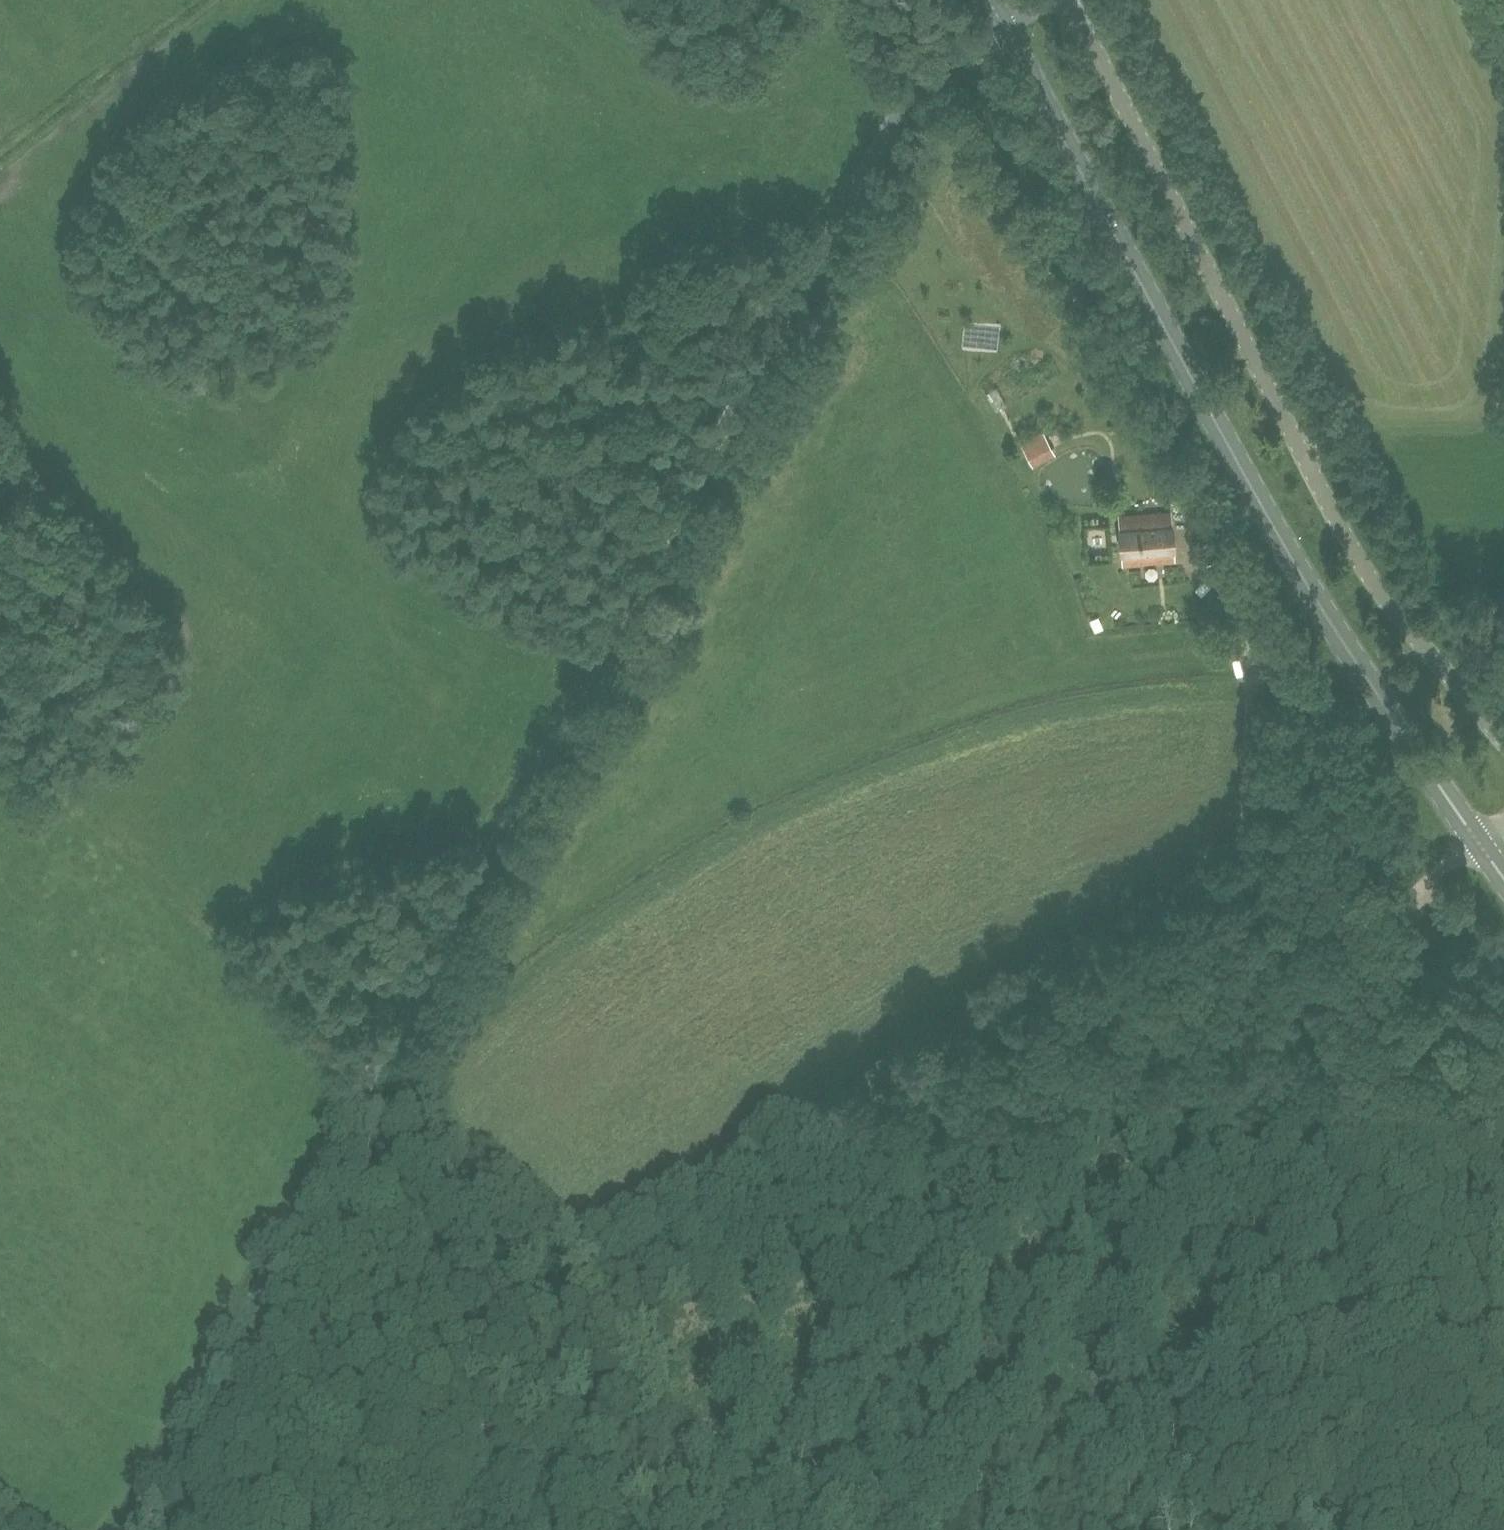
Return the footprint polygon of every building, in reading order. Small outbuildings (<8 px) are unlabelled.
[(1031,462),(1053,450),(1044,434),(1022,446),(1031,462)] [(1123,564),(1172,560),(1169,512),(1119,516),(1123,564)] [(1229,605),(1254,589),(1227,550),(1202,567),(1229,605)]
